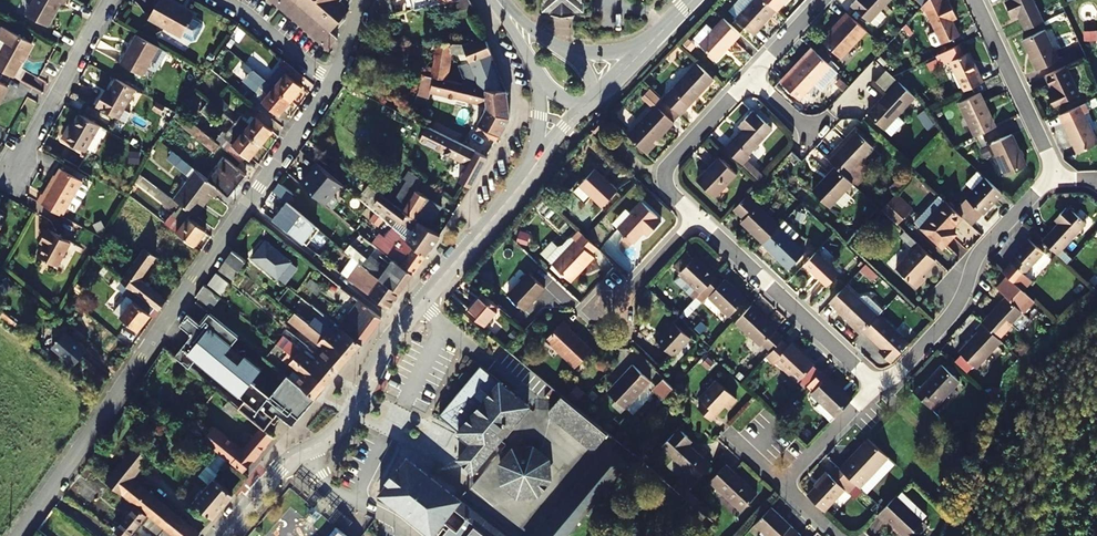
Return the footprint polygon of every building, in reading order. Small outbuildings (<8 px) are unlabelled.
[(65,4),(67,0),(35,0),(27,13),(48,25),(62,2),(65,4)] [(167,28),(179,8),(176,6),(177,4),(169,0),(158,0),(148,17),(167,28)] [(300,26),(327,48),(334,39),(335,37),(328,32),(348,9),(347,8),(350,0),(269,0),(300,26)] [(447,0),(411,0),(414,9),(447,0)] [(469,0),(450,0),(454,11),(471,7),(469,0)] [(541,9),(548,9),(551,12),(551,14),(573,13),(576,9),(583,9),(583,0),(541,0),(541,9)] [(776,11),(764,0),(754,0),(736,19),(753,35),(776,11)] [(776,11),(787,0),(764,0),(776,11)] [(865,20),(869,22),(890,0),(863,0),(856,0),(850,5),(865,20)] [(924,6),(926,9),(930,8),(945,42),(962,34),(954,18),(959,16),(955,7),(952,0),(929,0),(924,6)] [(1043,22),(1032,0),(1008,0),(1004,2),(1012,18),(1020,14),(1027,30),(1043,22)] [(392,15),(389,1),(374,7),(369,21),(392,15)] [(193,16),(179,8),(167,28),(181,36),(193,16)] [(841,20),(842,22),(823,42),(836,54),(840,59),(866,31),(848,13),(841,20)] [(723,18),(699,44),(716,59),(740,34),(723,18)] [(0,53),(0,68),(14,76),(33,42),(3,26),(0,31),(0,37),(7,41),(0,53)] [(1023,40),(1035,68),(1037,71),(1058,61),(1044,30),(1023,40)] [(157,45),(136,33),(119,62),(141,74),(157,45)] [(425,74),(433,77),(444,79),(450,53),(458,53),(462,63),(469,61),(480,89),(483,89),(505,89),(500,76),(484,38),(464,43),(437,43),(433,67),(427,66),(425,74)] [(964,92),(983,83),(979,75),(977,75),(967,53),(962,56),(957,46),(935,56),(940,66),(949,61),(964,92)] [(790,75),(787,73),(779,81),(800,100),(817,82),(823,87),(836,72),(812,48),(805,55),(807,56),(790,75)] [(253,53),(245,63),(252,69),(260,60),(253,53)] [(401,59),(387,55),(385,64),(399,68),(401,59)] [(233,68),(245,77),(260,89),(267,81),(252,69),(245,63),(240,59),(233,68)] [(284,60),(267,81),(291,100),(303,86),(299,84),(305,77),(284,60)] [(408,70),(422,74),(425,63),(411,60),(408,70)] [(713,79),(696,63),(661,99),(679,115),(713,79)] [(1066,67),(1045,77),(1053,95),(1049,97),(1054,107),(1079,95),(1066,67)] [(256,94),(260,89),(245,77),(241,81),(256,94)] [(480,89),(444,79),(433,77),(429,91),(479,102),(483,89),(480,89)] [(96,105),(118,117),(134,88),(115,78),(105,96),(101,94),(96,105)] [(2,93),(4,94),(9,86),(0,81),(0,97),(2,93)] [(267,81),(260,89),(256,94),(250,101),(254,104),(270,118),(275,112),(278,115),(291,100),(267,81)] [(867,114),(883,129),(914,96),(898,81),(867,114)] [(509,117),(505,89),(483,89),(479,102),(486,104),(477,124),(499,136),(509,117)] [(448,103),(449,96),(430,91),(428,97),(448,103)] [(985,113),(988,112),(979,93),(958,103),(974,137),(992,129),(985,113)] [(210,104),(222,113),(228,105),(216,95),(210,104)] [(215,121),(222,113),(210,104),(204,99),(197,108),(215,121)] [(1059,115),(1077,154),(1096,144),(1096,143),(1083,114),(1089,112),(1084,103),(1059,115)] [(275,121),(270,118),(254,104),(243,118),(241,116),(235,124),(260,145),(272,130),(270,128),(275,121)] [(627,135),(647,154),(659,142),(657,140),(673,122),(655,105),(627,135)] [(62,137),(85,150),(100,124),(79,112),(70,129),(68,128),(62,137)] [(724,149),(742,166),(750,157),(747,154),(772,128),(757,114),(756,115),(752,112),(740,124),(744,128),(724,149)] [(996,128),(988,112),(985,113),(992,129),(996,128)] [(214,151),(220,145),(216,141),(187,119),(182,125),(214,151)] [(249,159),(260,145),(235,124),(226,135),(223,133),(216,141),(220,145),(241,162),(245,156),(249,159)] [(471,186),(487,157),(471,149),(426,126),(419,140),(468,164),(460,179),(471,186)] [(826,159),(835,167),(849,180),(855,174),(851,170),(874,147),(856,131),(834,154),(832,152),(826,159)] [(479,133),(471,149),(487,157),(496,141),(479,133)] [(1005,175),(1026,166),(1011,135),(991,144),(1005,175)] [(980,147),(984,157),(992,153),(989,143),(980,147)] [(795,164),(799,159),(791,152),(787,157),(795,164)] [(715,197),(737,174),(719,158),(697,181),(715,197)] [(177,165),(191,176),(195,170),(182,159),(177,165)] [(226,159),(208,180),(221,190),(228,196),(246,174),(226,159)] [(299,181),(325,201),(342,180),(315,159),(299,181)] [(849,180),(835,167),(812,191),(830,207),(852,183),(849,180)] [(38,201),(62,215),(71,200),(79,205),(89,188),(88,184),(82,180),(60,168),(45,195),(42,194),(38,201)] [(579,184),(602,206),(617,190),(594,169),(579,184)] [(191,176),(173,199),(191,212),(195,215),(203,205),(204,205),(212,195),(215,197),(221,190),(208,180),(195,170),(191,176)] [(421,179),(408,171),(404,178),(406,180),(391,203),(427,227),(440,207),(414,191),(421,179)] [(187,216),(191,212),(173,199),(139,173),(135,180),(154,194),(174,210),(171,214),(164,223),(194,245),(205,230),(187,216)] [(966,198),(983,214),(1002,193),(985,177),(966,198)] [(138,189),(171,214),(174,210),(154,194),(135,180),(132,185),(138,188),(138,189)] [(278,183),(272,191),(285,202),(286,202),(292,194),(278,183)] [(132,198),(138,189),(138,188),(132,185),(127,194),(132,198)] [(392,228),(414,247),(425,256),(440,235),(427,227),(391,203),(369,186),(363,195),(398,220),(392,228)] [(280,208),(285,202),(272,191),(267,198),(280,208)] [(740,222),(763,243),(778,227),(780,225),(747,194),(733,209),(743,219),(740,222)] [(893,221),(906,208),(893,196),(881,209),(893,221)] [(956,235),(950,229),(962,217),(939,196),(915,222),(942,248),(956,235)] [(658,217),(642,202),(618,229),(633,243),(645,230),(650,234),(661,222),(657,218),(658,217)] [(273,220),(303,244),(317,228),(287,203),(273,220)] [(1041,241),(1056,255),(1085,223),(1067,206),(1059,215),(1062,219),(1041,241)] [(805,252),(778,227),(763,243),(789,269),(805,252)] [(46,229),(41,238),(44,240),(42,244),(33,259),(53,270),(69,243),(46,229)] [(547,260),(571,282),(594,257),(591,254),(597,247),(579,231),(572,238),(575,241),(565,251),(560,246),(547,260)] [(900,236),(912,247),(916,242),(904,232),(900,236)] [(340,247),(346,252),(354,242),(348,237),(340,247)] [(372,244),(393,259),(413,274),(425,256),(414,247),(406,257),(390,247),(389,249),(377,238),(372,244)] [(1043,253),(1028,239),(1015,253),(1017,256),(1002,271),(1023,291),(1032,282),(1024,274),(1043,253)] [(291,262),(266,241),(251,259),(277,278),(278,277),(284,281),(293,271),(287,266),(291,262)] [(921,281),(918,279),(935,260),(918,245),(896,269),(915,287),(921,281)] [(121,280),(138,293),(156,307),(159,309),(166,299),(140,279),(156,256),(144,247),(121,280)] [(232,250),(225,260),(238,270),(246,259),(232,250)] [(826,285),(838,273),(815,252),(803,264),(826,285)] [(701,293),(716,276),(702,263),(700,264),(694,258),(693,259),(687,253),(673,267),(680,273),(679,274),(680,274),(674,281),(694,300),(701,293)] [(399,293),(413,274),(393,259),(386,269),(368,256),(362,265),(399,293)] [(341,274),(347,279),(358,262),(352,258),(341,274)] [(232,279),(238,270),(225,260),(219,269),(232,279)] [(389,308),(399,293),(362,265),(358,262),(347,279),(389,308)] [(865,264),(860,268),(871,280),(876,276),(865,264)] [(206,282),(221,293),(230,281),(216,270),(206,282)] [(524,310),(545,288),(529,272),(508,295),(524,310)] [(722,282),(716,276),(701,293),(706,298),(708,297),(729,316),(745,299),(724,279),(722,282)] [(316,294),(320,289),(309,280),(305,285),(316,294)] [(212,309),(220,298),(203,285),(195,296),(212,309)] [(862,332),(863,331),(877,316),(844,286),(829,302),(862,332)] [(138,330),(156,307),(138,293),(120,317),(138,330)] [(467,311),(483,325),(499,308),(482,294),(467,311)] [(981,322),(998,338),(1012,324),(1019,330),(1030,319),(1023,313),(1005,297),(981,322)] [(359,301),(339,327),(340,328),(363,344),(381,318),(359,301)] [(763,343),(771,351),(781,340),(783,338),(774,331),(777,329),(751,305),(735,322),(761,346),(763,343)] [(291,426),(315,398),(288,377),(272,398),(253,383),(263,370),(246,357),(240,365),(227,354),(240,338),(223,324),(219,328),(211,321),(205,328),(189,315),(181,326),(193,337),(177,358),(187,366),(195,357),(228,384),(227,386),(243,400),(270,421),(274,424),(280,417),(291,426)] [(879,315),(877,316),(863,331),(885,351),(882,354),(891,362),(909,342),(879,315)] [(219,328),(223,324),(214,317),(211,321),(219,328)] [(350,358),(363,344),(340,328),(335,335),(330,331),(313,318),(308,325),(350,358)] [(672,356),(689,338),(670,320),(661,330),(665,334),(658,342),(672,356)] [(570,327),(564,321),(546,340),(575,368),(592,350),(569,329),(570,327)] [(1001,340),(998,338),(981,322),(975,328),(978,331),(958,351),(975,368),(1001,340)] [(335,324),(330,331),(335,335),(340,328),(339,327),(335,324)] [(338,371),(350,358),(308,325),(302,331),(322,348),(317,354),(338,371)] [(73,366),(86,349),(65,331),(52,347),(73,366)] [(282,337),(276,343),(327,384),(338,371),(317,354),(312,360),(303,353),(282,337)] [(788,346),(781,340),(771,351),(766,356),(773,362),(775,360),(798,382),(813,365),(790,344),(788,346)] [(270,351),(285,363),(294,370),(288,377),(315,398),(327,384),(276,343),(270,351)] [(308,347),(303,353),(312,360),(317,354),(308,347)] [(967,370),(972,365),(960,355),(955,360),(967,370)] [(294,370),(285,363),(280,369),(288,377),(294,370)] [(439,414),(458,430),(460,428),(473,439),(472,441),(458,457),(474,471),(530,405),(511,389),(511,387),(507,383),(505,383),(481,365),(439,414)] [(633,365),(607,392),(624,408),(650,381),(633,365)] [(933,410),(959,381),(942,365),(921,387),(920,386),(914,391),(933,410)] [(827,376),(826,378),(820,372),(807,386),(813,391),(811,393),(820,402),(816,407),(830,421),(852,399),(827,376)] [(651,388),(662,398),(673,386),(662,376),(651,388)] [(731,405),(737,399),(716,380),(699,399),(703,402),(697,408),(710,420),(727,402),(731,405)] [(575,402),(585,391),(576,384),(567,394),(575,402)] [(562,395),(550,409),(551,416),(590,448),(595,447),(608,432),(562,395)] [(243,472),(272,436),(264,429),(261,426),(241,451),(177,399),(167,411),(243,472)] [(233,416),(239,409),(237,407),(229,400),(223,408),(233,416)] [(261,426),(264,429),(270,421),(243,400),(237,407),(239,409),(261,426)] [(458,430),(472,441),(473,439),(460,428),(458,430)] [(682,494),(710,465),(684,440),(687,437),(678,428),(661,446),(672,457),(688,471),(674,486),(682,494)] [(858,449),(839,469),(856,484),(860,488),(888,456),(871,439),(860,450),(858,449)] [(633,454),(616,440),(536,535),(565,535),(633,454)] [(130,501),(148,514),(151,517),(175,535),(196,535),(200,532),(133,479),(150,456),(135,444),(106,481),(130,501)] [(503,484),(511,491),(541,455),(531,448),(513,449),(501,465),(503,484)] [(548,461),(541,455),(511,491),(518,497),(536,495),(549,480),(548,461)] [(400,467),(406,472),(405,472),(400,468),(399,470),(404,474),(403,475),(398,471),(387,484),(379,494),(431,535),(452,508),(459,500),(407,459),(400,467)] [(742,510),(757,494),(726,463),(710,481),(742,510)] [(195,500),(193,501),(212,517),(232,494),(214,478),(217,473),(206,465),(198,476),(208,484),(195,500)] [(397,468),(385,482),(387,484),(398,471),(403,475),(404,474),(399,470),(397,468)] [(856,484),(839,469),(832,477),(828,474),(807,495),(824,511),(844,489),(848,492),(856,484)] [(353,522),(301,478),(294,486),(346,531),(353,522)] [(877,515),(884,522),(886,519),(903,535),(909,535),(923,521),(895,495),(883,509),(877,515)] [(69,513),(74,507),(62,497),(57,504),(69,513)] [(778,497),(772,502),(780,511),(787,506),(778,497)] [(466,519),(473,525),(488,535),(505,535),(459,500),(452,508),(466,519)] [(116,530),(123,535),(138,535),(133,532),(148,514),(130,501),(125,508),(130,512),(116,530)] [(767,535),(801,535),(771,507),(754,524),(767,535)] [(151,517),(143,526),(155,535),(175,535),(151,517)] [(456,532),(449,526),(441,535),(465,535),(473,525),(466,519),(456,532)] [(473,525),(465,535),(488,535),(473,525)]
